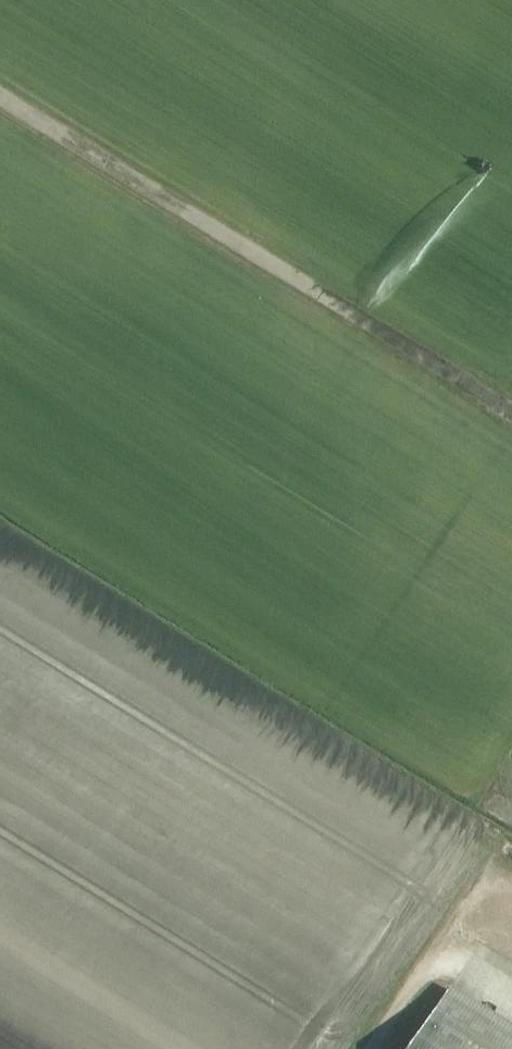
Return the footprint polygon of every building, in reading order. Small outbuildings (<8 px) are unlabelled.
[(451,989),(415,1048),(511,1048),(511,1026),(451,989)]
